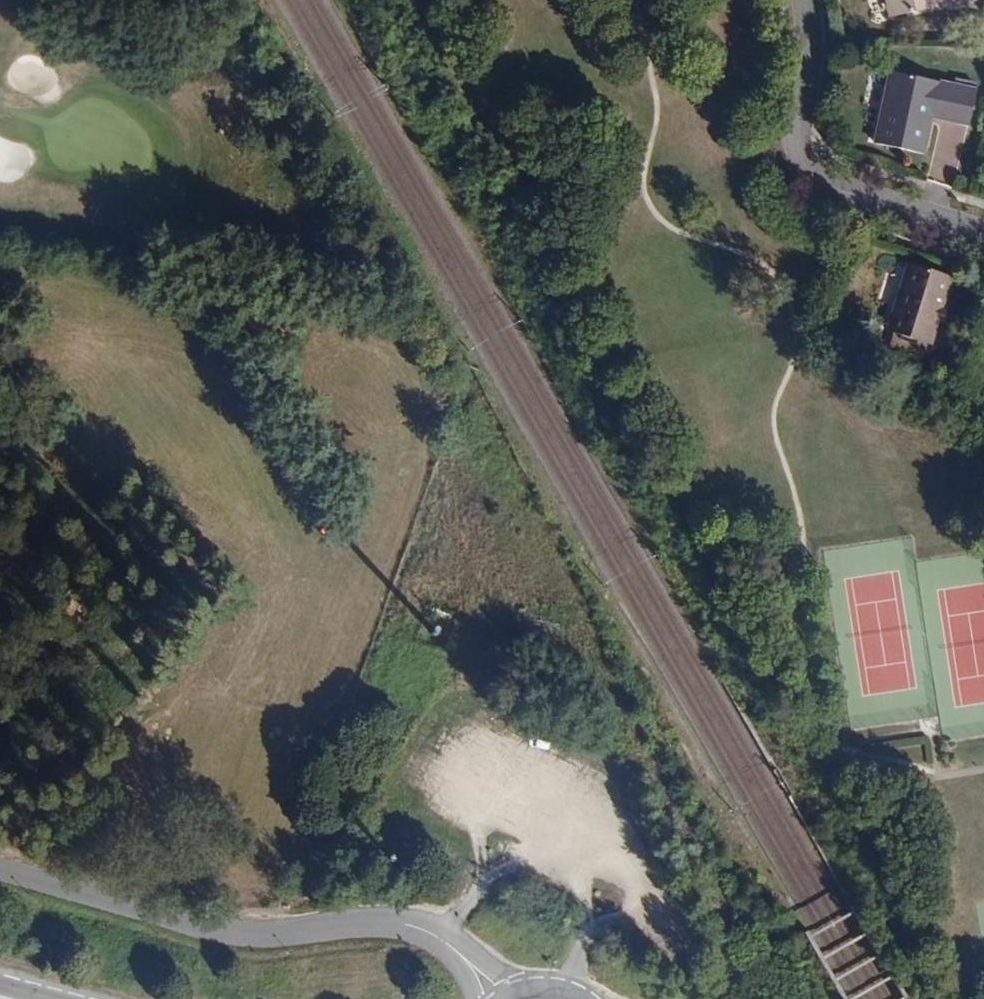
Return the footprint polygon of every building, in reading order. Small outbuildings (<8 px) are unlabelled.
[(892,15),(898,14),(895,0),(889,0),(892,15)] [(898,14),(963,0),(895,0),(898,14)] [(894,87),(898,70),(892,69),(888,86),(894,87)] [(894,87),(888,86),(877,140),(922,150),(930,115),(931,107),(971,116),(977,88),(898,70),(894,87)] [(931,107),(930,115),(969,124),(971,116),(931,107)] [(938,321),(943,303),(952,275),(910,261),(890,329),(931,342),(938,321)] [(943,303),(938,321),(945,323),(950,305),(943,303)]
